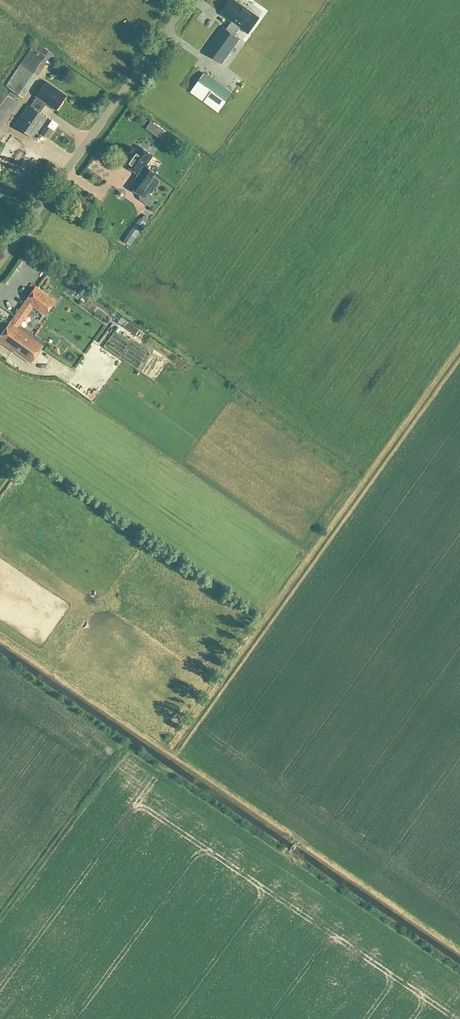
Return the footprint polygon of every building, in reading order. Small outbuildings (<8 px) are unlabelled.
[(222,63),(240,38),(235,35),(240,27),(248,32),(259,18),(233,0),(223,14),(232,21),(227,29),(223,26),(223,27),(206,52),(222,63)] [(53,66),(60,57),(36,41),(6,84),(23,97),(47,62),(53,66)] [(60,69),(65,62),(60,58),(55,66),(60,69)] [(219,112),(233,93),(204,72),(190,92),(219,112)] [(56,110),(66,95),(45,81),(35,95),(37,96),(30,106),(29,105),(15,125),(33,137),(47,117),(40,112),(46,103),(56,110)] [(0,125),(19,101),(0,86),(0,124),(0,125)] [(51,136),(53,127),(46,125),(44,134),(51,136)] [(17,150),(8,145),(0,158),(0,176),(1,176),(17,150)] [(153,177),(155,173),(145,166),(153,156),(139,145),(125,164),(139,174),(129,188),(140,195),(140,197),(141,198),(143,200),(149,192),(152,191),(158,183),(157,180),(153,177)] [(135,238),(146,223),(141,219),(130,235),(135,238)] [(55,300),(36,286),(25,301),(45,315),(55,300)] [(118,322),(131,331),(134,325),(122,316),(118,322)] [(10,322),(0,336),(0,341),(30,363),(43,346),(10,322)]
